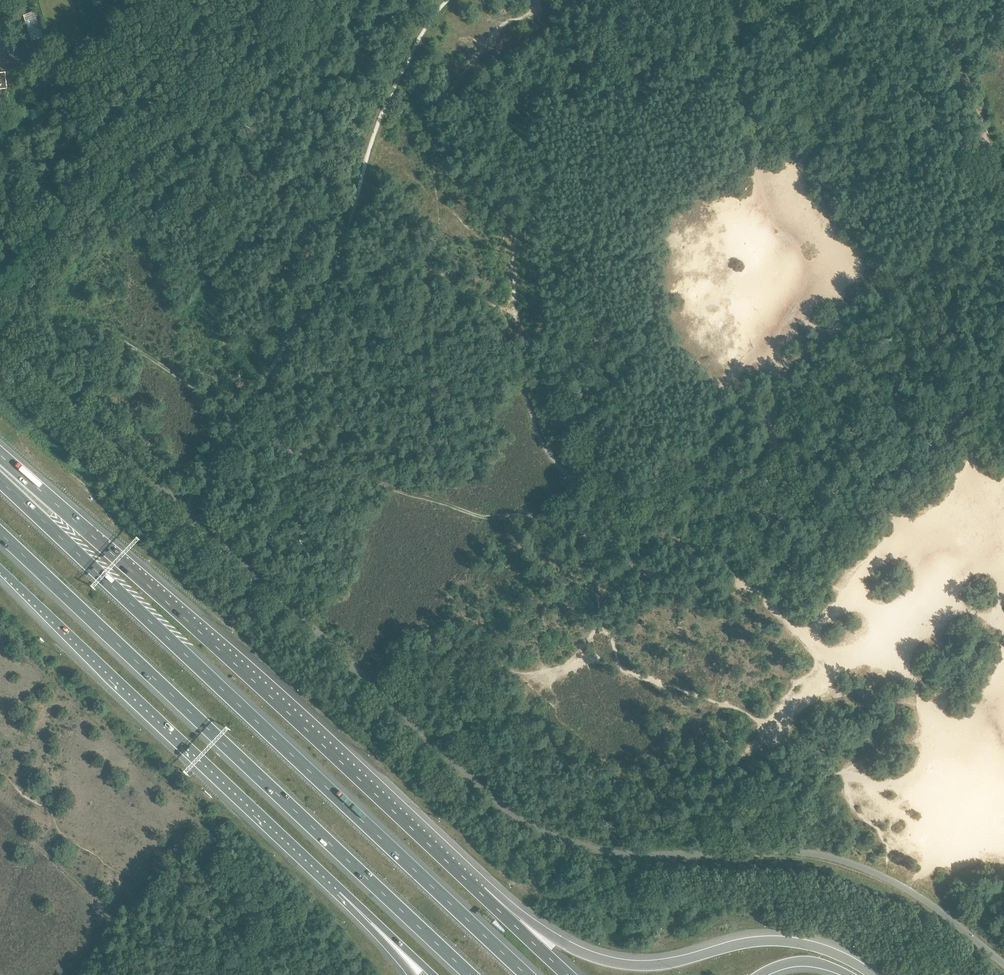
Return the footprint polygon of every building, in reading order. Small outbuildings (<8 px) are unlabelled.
[(35,11),(23,15),(32,40),(43,37),(35,11)] [(13,12),(2,16),(5,24),(16,21),(13,12)] [(22,43),(31,40),(28,32),(20,35),(22,43)]
